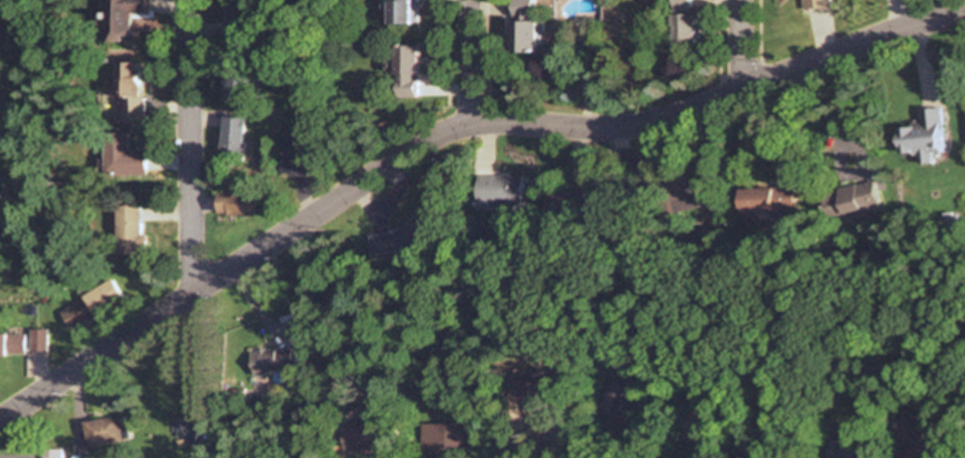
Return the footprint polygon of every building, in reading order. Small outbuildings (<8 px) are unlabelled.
[(106,41),(125,41),(125,18),(148,18),(148,0),(106,0),(106,41)] [(252,34),(252,0),(227,0),(227,34),(252,34)] [(388,24),(418,24),(418,0),(388,0),(388,24)] [(512,18),(534,18),(534,0),(512,0),(512,18)] [(695,48),(694,0),(672,0),(673,49),(695,48)] [(804,10),(831,9),(830,0),(803,0),(804,10)] [(536,54),(536,20),(509,20),(509,54),(536,54)] [(419,46),(395,46),(395,58),(387,58),(387,75),(396,75),(396,98),(418,98),(419,46)] [(144,121),(144,62),(117,63),(117,121),(144,121)] [(247,65),(225,65),(225,103),(247,103),(247,65)] [(596,73),(584,72),(584,89),(596,89),(596,73)] [(941,109),(920,110),(921,127),(899,128),(900,154),(919,153),(919,164),(931,163),(931,154),(943,153),(941,109)] [(223,117),(222,160),(244,161),(245,118),(223,117)] [(130,150),(130,133),(105,133),(106,175),(147,174),(147,150),(130,150)] [(282,175),(310,175),(310,133),(282,133),(282,175)] [(523,203),(523,177),(493,177),(493,203),(523,203)] [(591,213),(591,179),(569,179),(569,213),(591,213)] [(874,181),(827,191),(833,217),(879,207),(874,181)] [(795,187),(737,188),(738,212),(796,211),(795,187)] [(254,193),(217,193),(217,217),(254,217),(254,193)] [(146,233),(141,233),(141,206),(116,206),(116,255),(146,255),(146,233)] [(123,300),(112,280),(58,311),(69,330),(123,300)] [(46,330),(29,330),(29,352),(46,352),(46,330)] [(24,356),(24,334),(0,334),(0,356),(24,356)] [(296,370),(293,347),(251,353),(254,376),(296,370)] [(514,369),(509,395),(547,402),(552,377),(514,369)] [(620,415),(635,384),(619,376),(603,406),(620,415)] [(176,420),(183,446),(200,441),(193,415),(176,420)] [(123,443),(119,417),(79,423),(83,448),(123,443)] [(476,449),(476,424),(422,424),(422,449),(476,449)] [(340,428),(342,451),(382,448),(381,425),(340,428)] [(830,441),(830,457),(869,457),(869,441),(830,441)]
